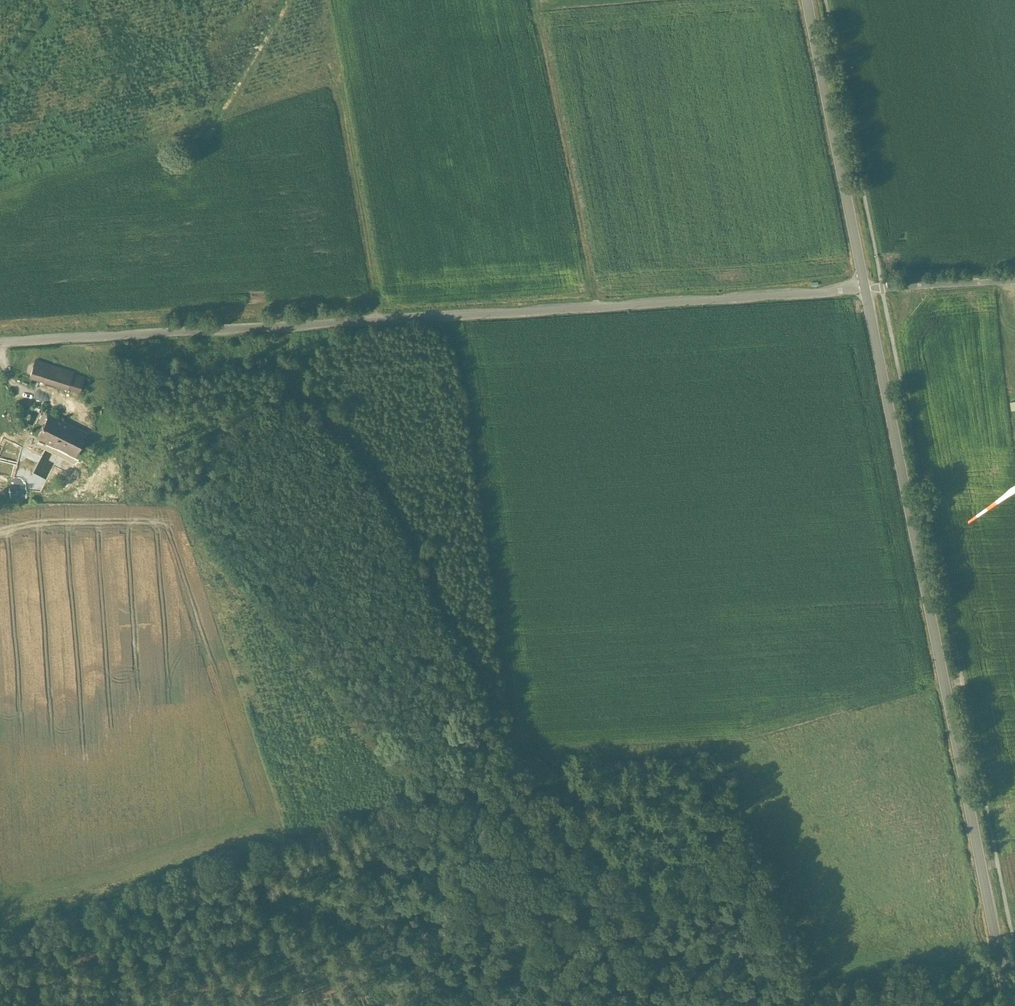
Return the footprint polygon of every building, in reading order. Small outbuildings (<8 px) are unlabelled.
[(73,372),(36,360),(30,377),(67,388),(72,374),(73,372)] [(68,424),(50,415),(39,436),(58,446),(68,424)] [(72,417),(68,424),(58,446),(75,454),(89,425),(72,417)] [(738,770),(721,774),(724,785),(741,781),(738,770)]
